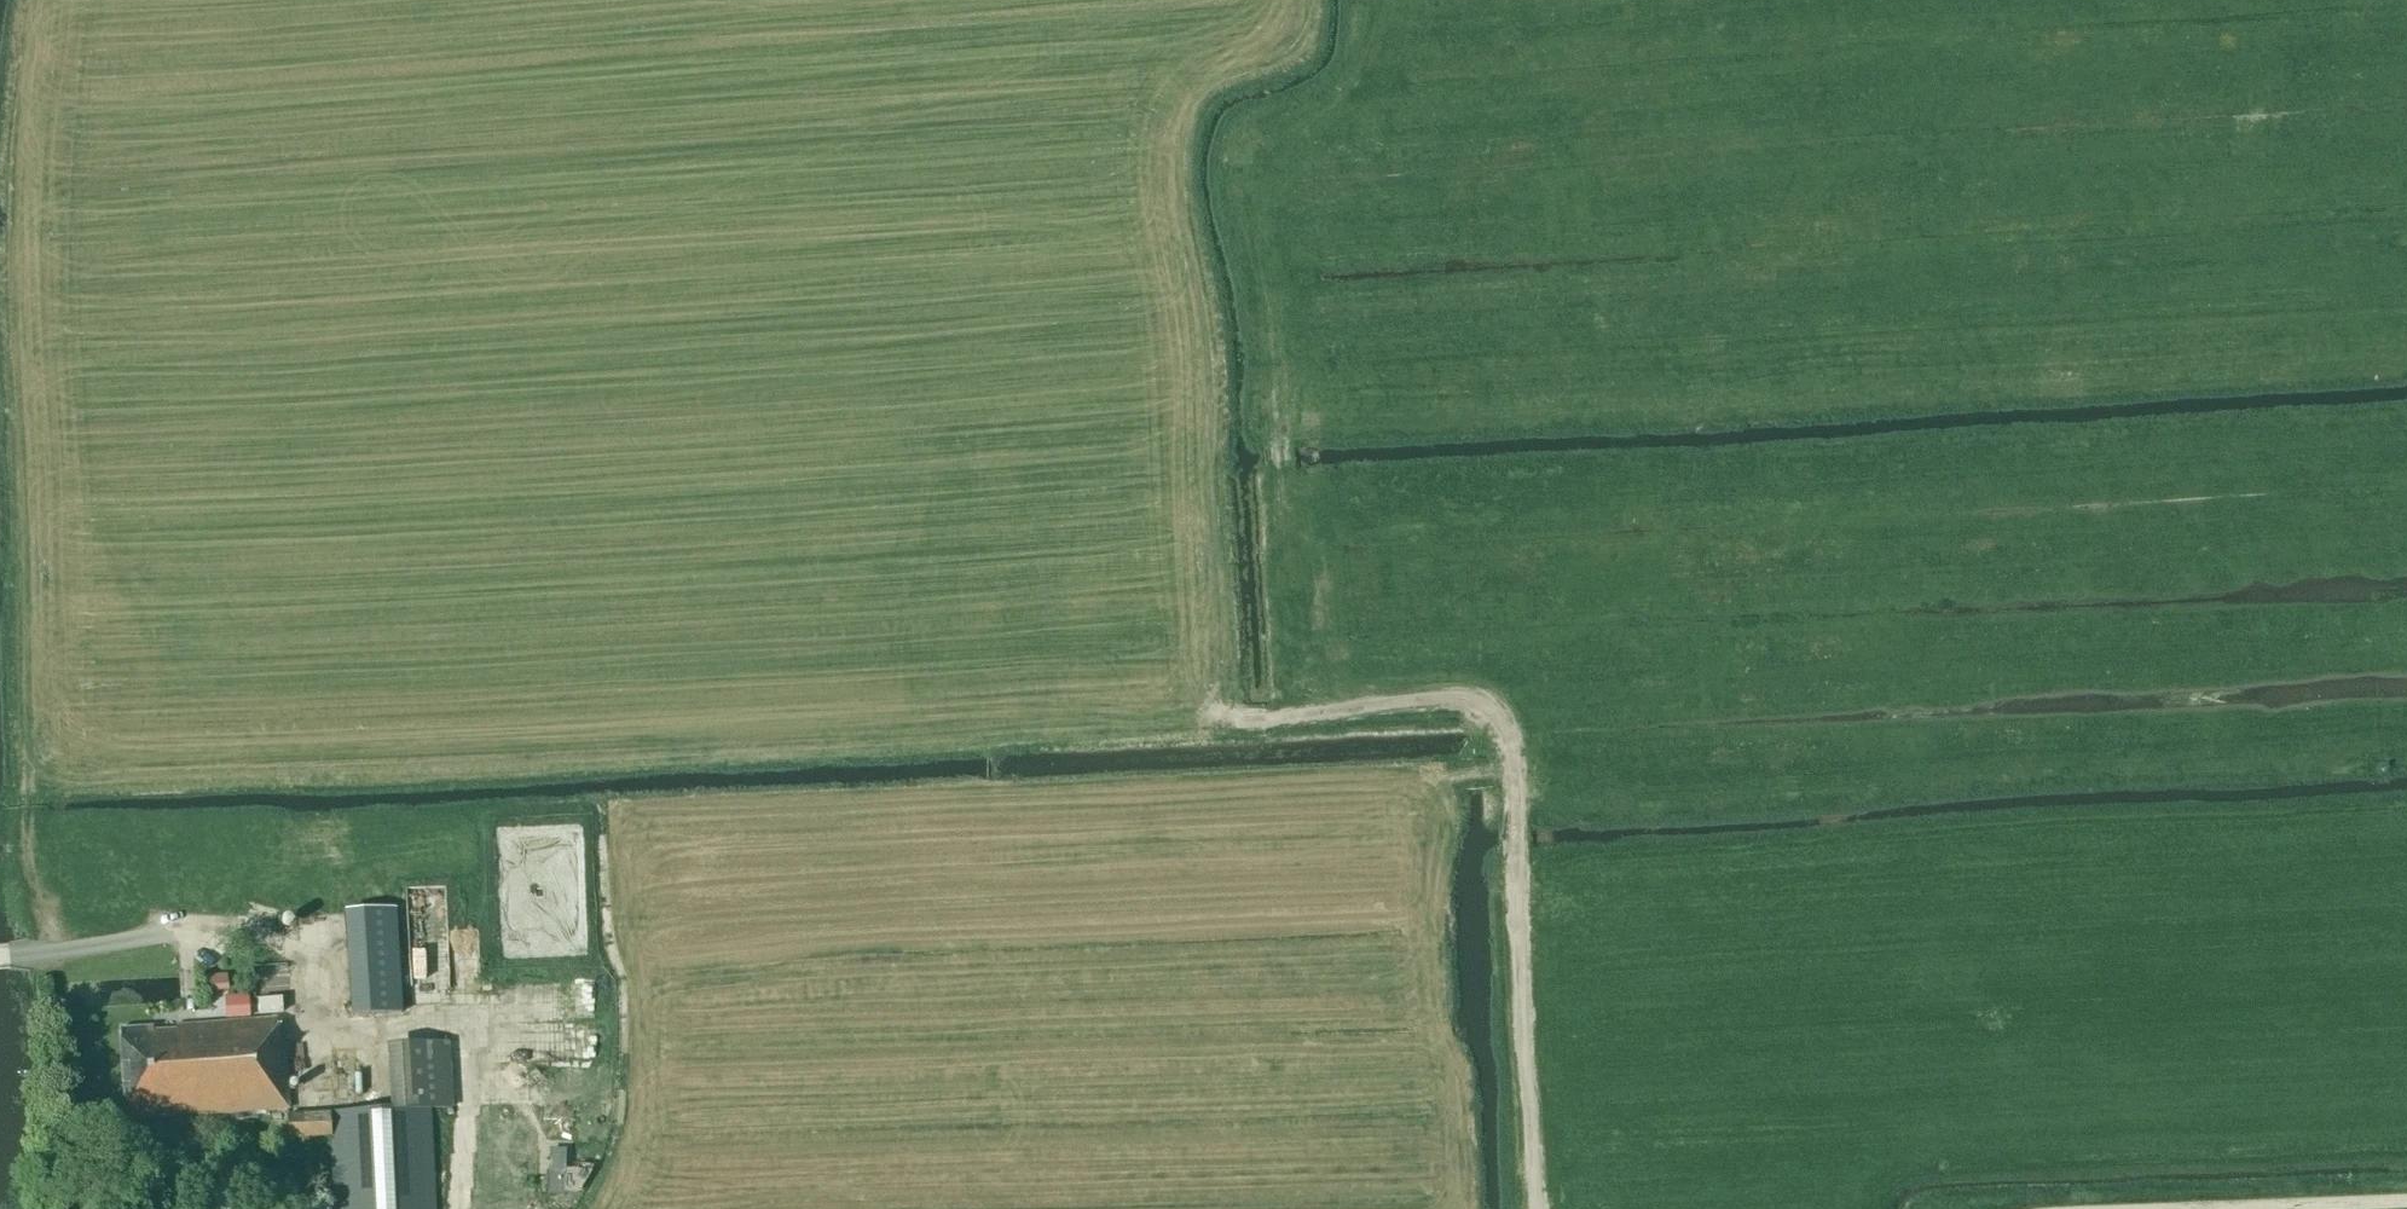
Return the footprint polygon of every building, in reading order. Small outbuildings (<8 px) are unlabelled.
[(343,908),(350,1014),(399,1011),(393,905),(343,908)] [(277,1044),(276,1018),(173,1025),(174,1030),(143,1032),(143,1027),(118,1029),(124,1118),(288,1109),(284,1044),(277,1044)] [(429,1107),(451,1106),(448,1041),(386,1044),(389,1109),(429,1107)] [(334,1208),(435,1208),(429,1107),(389,1109),(287,1115),(288,1138),(330,1136),(334,1208)] [(549,1144),(548,1189),(568,1190),(569,1144),(549,1144)]
